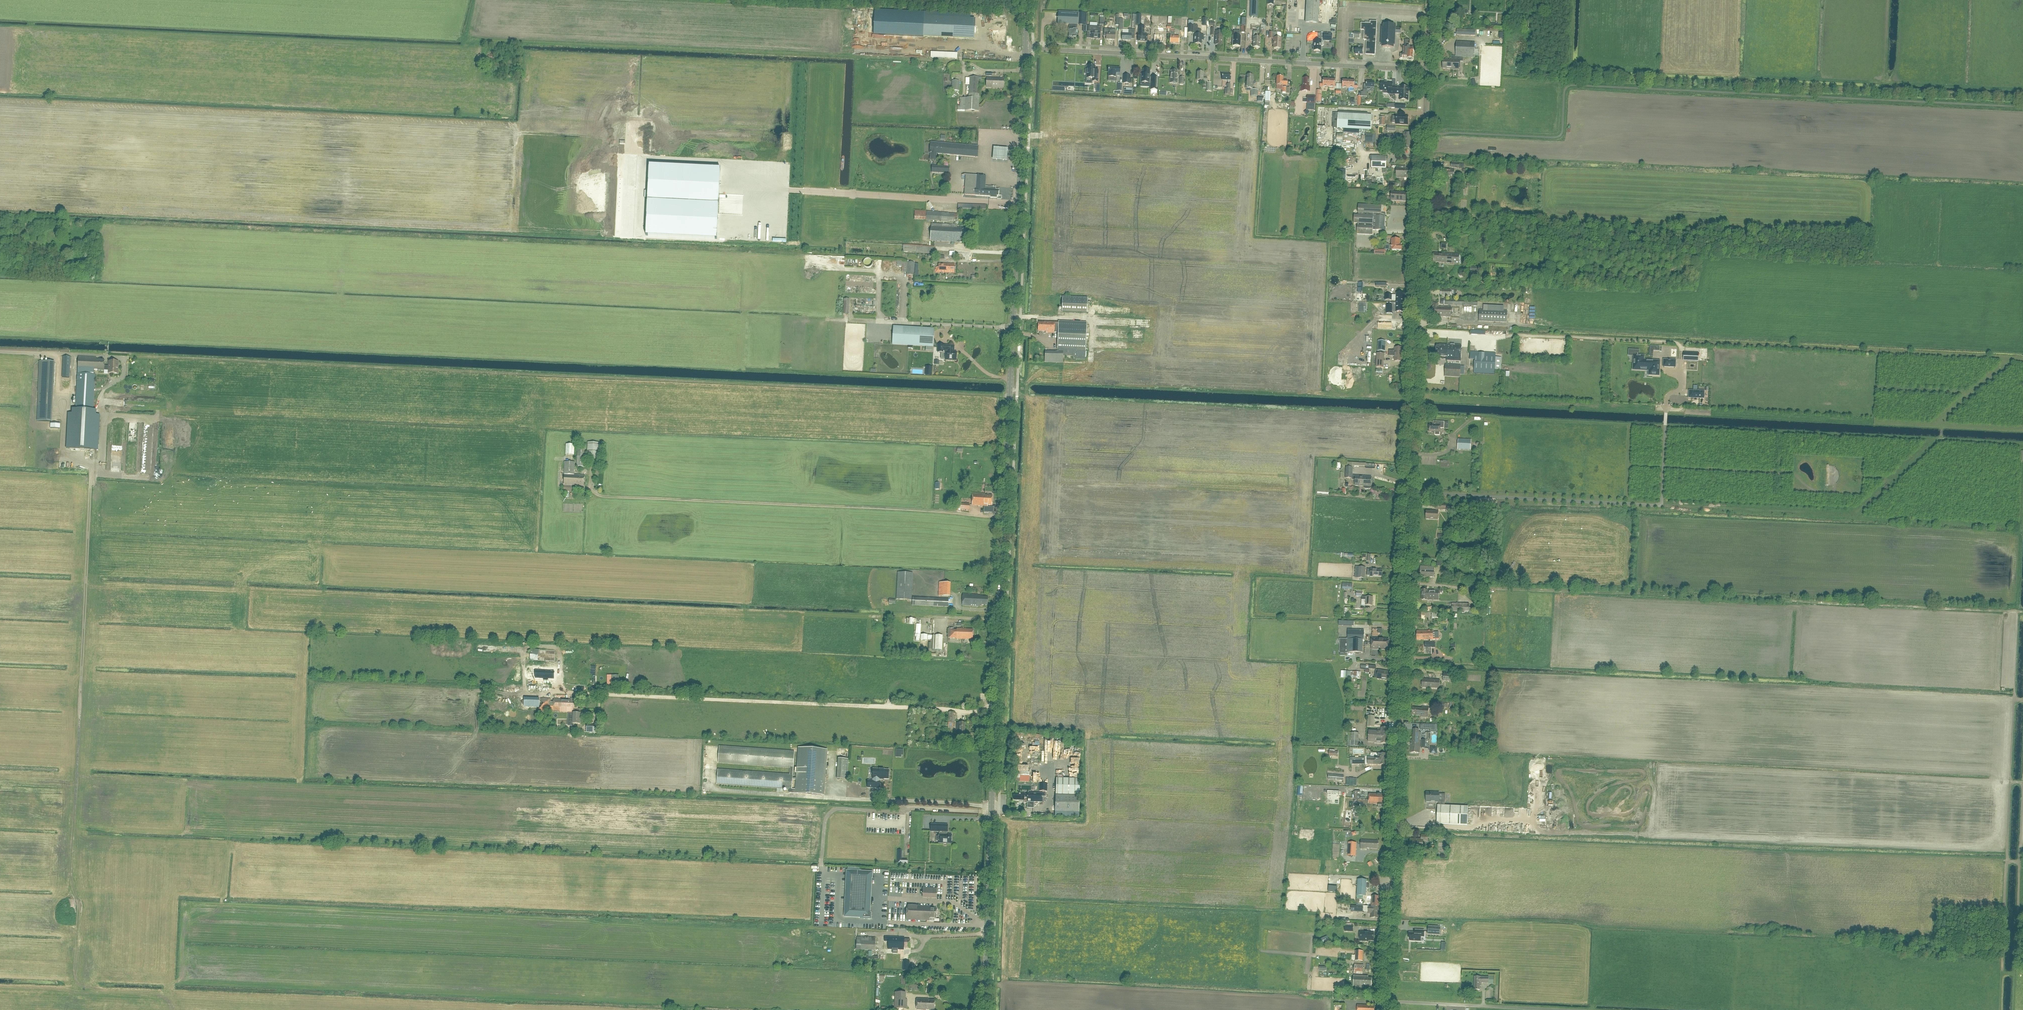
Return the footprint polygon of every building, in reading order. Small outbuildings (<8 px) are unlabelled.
[(1319,0),(1306,0),(1305,23),(1318,23),(1319,0)] [(1250,1),(1249,17),(1257,17),(1258,1),(1250,1)] [(1491,23),(1501,24),(1501,5),(1492,5),(1491,23)] [(924,12),(874,10),(873,35),(974,40),(975,20),(924,17),(924,12)] [(1078,13),(1058,12),(1057,24),(1069,25),(1069,29),(1068,29),(1068,38),(1072,38),(1072,37),(1076,37),(1076,30),(1076,25),(1087,26),(1087,14),(1078,13)] [(1096,32),(1091,32),(1092,25),(1092,16),(1088,16),(1087,28),(1088,28),(1088,34),(1091,34),(1091,39),(1100,39),(1100,27),(1097,27),(1096,32)] [(1370,25),(1365,24),(1361,24),(1361,31),(1364,31),(1363,41),(1367,41),(1366,55),(1375,56),(1377,23),(1370,22),(1370,25)] [(1203,36),(1201,36),(1199,36),(1200,30),(1196,30),(1196,25),(1193,25),(1193,26),(1188,25),(1187,33),(1195,34),(1195,35),(1194,35),(1194,45),(1201,45),(1201,40),(1203,40),(1203,36)] [(1383,25),(1381,45),(1382,45),(1382,48),(1393,49),(1393,46),(1394,46),(1395,34),(1402,34),(1402,29),(1395,29),(1395,26),(1394,26),(1395,26),(1383,25)] [(1142,35),(1142,31),(1142,27),(1139,27),(1139,30),(1138,30),(1138,41),(1147,42),(1147,35),(1142,35)] [(1104,29),(1104,33),(1103,37),(1106,37),(1105,40),(1115,40),(1115,30),(1104,29)] [(1159,32),(1159,36),(1154,35),(1154,42),(1162,43),(1163,34),(1166,34),(1167,29),(1163,29),(1163,32),(1159,32)] [(1129,30),(1128,34),(1122,34),(1122,41),(1130,41),(1131,34),(1134,34),(1135,30),(1129,30)] [(1174,32),(1174,30),(1168,30),(1167,34),(1170,34),(1170,36),(1170,43),(1178,44),(1179,37),(1174,36),(1174,32)] [(1269,38),(1273,39),(1273,43),(1274,43),(1273,49),(1280,49),(1280,39),(1277,39),(1277,33),(1269,32),(1269,38)] [(1320,34),(1320,41),(1313,41),(1313,45),(1314,45),(1313,52),(1320,52),(1320,46),(1321,46),(1323,46),(1324,45),(1324,44),(1324,41),(1331,41),(1331,34),(1323,34),(1320,34)] [(1409,44),(1410,44),(1410,40),(1405,40),(1404,47),(1403,47),(1403,55),(1400,55),(1400,58),(1403,59),(1407,59),(1407,60),(1413,60),(1413,54),(1413,51),(1413,48),(1409,48),(1409,44)] [(1459,62),(1463,62),(1463,58),(1474,58),(1475,43),(1456,42),(1456,57),(1451,56),(1451,60),(1443,60),(1442,69),(1451,69),(1451,70),(1459,70),(1459,62)] [(1301,43),(1292,43),(1292,50),(1296,50),(1296,54),(1301,54),(1301,43)] [(1363,55),(1363,46),(1358,46),(1358,49),(1355,49),(1354,55),(1363,55)] [(1522,69),(1529,66),(1525,60),(1523,61),(1524,62),(1520,64),(1522,66),(1521,67),(1522,69)] [(1095,73),(1095,67),(1093,67),(1093,66),(1089,66),(1089,67),(1087,67),(1087,70),(1085,70),(1085,75),(1086,75),(1086,79),(1092,79),(1092,82),(1098,82),(1098,73),(1095,73)] [(1119,76),(1120,68),(1108,68),(1108,73),(1108,77),(1116,78),(1116,76),(1119,76)] [(1141,75),(1141,83),(1149,83),(1149,81),(1150,70),(1143,70),(1143,75),(1141,75)] [(1207,81),(1207,78),(1203,78),(1203,73),(1197,73),(1196,81),(1203,81),(1207,81)] [(1230,82),(1230,75),(1222,74),(1221,81),(1227,81),(1227,82),(1230,82)] [(1277,77),(1276,85),(1282,86),(1282,92),(1286,93),(1285,94),(1289,94),(1289,88),(1286,88),(1287,81),(1283,80),(1283,77),(1277,77)] [(968,98),(965,98),(959,98),(959,106),(957,106),(957,111),(979,112),(979,81),(982,82),(982,78),(969,78),(968,98)] [(1004,79),(987,78),(987,88),(1003,88),(1004,79)] [(1151,81),(1149,81),(1149,83),(1151,83),(1150,90),(1157,91),(1158,78),(1151,78),(1151,81)] [(1303,87),(1301,86),(1301,91),(1310,92),(1310,87),(1309,87),(1309,79),(1303,79),(1303,87)] [(1371,89),(1371,88),(1374,88),(1374,82),(1366,82),(1366,85),(1363,85),(1363,93),(1361,93),(1361,97),(1367,98),(1367,90),(1369,90),(1370,90),(1371,89)] [(1395,95),(1396,87),(1392,87),(1392,83),(1381,83),(1380,91),(1383,91),(1383,94),(1388,94),(1389,94),(1391,99),(1396,101),(1395,95)] [(1225,89),(1224,95),(1229,95),(1229,96),(1232,96),(1233,91),(1230,90),(1230,85),(1226,84),(1226,89),(1225,89)] [(1408,88),(1396,87),(1395,95),(1400,95),(1399,101),(1408,101),(1408,88)] [(1334,123),(1334,128),(1338,128),(1337,129),(1371,131),(1372,116),(1338,114),(1338,123),(1334,123)] [(1404,116),(1405,114),(1399,114),(1398,116),(1396,116),(1396,124),(1408,125),(1408,117),(1404,116)] [(977,158),(978,147),(931,143),(930,154),(931,154),(930,161),(936,161),(936,154),(977,158)] [(993,149),(993,161),(1007,162),(1008,150),(993,149)] [(1371,169),(1386,169),(1386,158),(1372,157),(1371,169)] [(720,169),(649,166),(646,236),(717,239),(720,169)] [(1401,168),(1396,168),(1396,178),(1408,178),(1409,169),(1401,169),(1401,168)] [(1440,178),(1454,180),(1455,170),(1445,169),(1445,170),(1441,170),(1440,178)] [(995,189),(985,188),(986,177),(965,175),(964,195),(975,196),(990,197),(990,198),(997,199),(997,196),(998,196),(999,190),(994,190),(995,189)] [(1391,192),(1391,198),(1386,197),(1386,204),(1391,204),(1391,201),(1405,202),(1406,193),(1391,192)] [(1353,224),(1357,224),(1357,235),(1372,235),(1373,231),(1385,231),(1385,228),(1384,228),(1385,216),(1380,216),(1380,214),(1381,214),(1381,206),(1358,205),(1358,216),(1354,216),(1353,224)] [(925,220),(941,221),(941,222),(954,223),(954,220),(957,220),(957,212),(949,212),(948,213),(939,213),(939,212),(925,211),(915,211),(914,220),(925,220)] [(931,224),(930,241),(963,243),(963,240),(965,240),(966,231),(964,230),(964,228),(956,228),(957,225),(931,224)] [(1391,246),(1389,245),(1389,244),(1385,244),(1385,250),(1392,250),(1392,251),(1401,251),(1401,246),(1400,246),(1400,240),(1392,240),(1391,246)] [(1459,254),(1440,253),(1440,254),(1433,253),(1433,262),(1459,264),(1459,254)] [(866,266),(873,261),(869,256),(862,260),(866,266)] [(915,263),(907,263),(902,262),(903,261),(897,260),(896,267),(902,267),(901,272),(907,273),(906,275),(914,276),(915,263)] [(954,264),(939,264),(938,273),(954,273),(954,264)] [(1359,288),(1360,288),(1364,288),(1366,287),(1366,284),(1365,284),(1364,283),(1360,283),(1357,283),(1356,289),(1356,292),(1357,292),(1357,296),(1359,296),(1359,288)] [(1396,304),(1404,304),(1404,294),(1396,293),(1396,296),(1392,295),(1385,295),(1385,300),(1396,301),(1396,304)] [(1087,313),(1087,298),(1062,297),(1062,312),(1087,313)] [(1396,312),(1404,313),(1404,304),(1396,304),(1395,306),(1392,306),(1392,303),(1387,303),(1387,306),(1386,306),(1385,307),(1385,310),(1385,311),(1396,311),(1396,312)] [(1451,308),(1440,308),(1437,308),(1437,304),(1432,304),(1432,308),(1431,308),(1431,316),(1434,316),(1434,317),(1451,318),(1451,308)] [(1507,312),(1504,311),(1504,307),(1484,305),(1483,310),(1479,310),(1479,322),(1507,323),(1507,312)] [(1044,323),(1038,323),(1038,331),(1046,332),(1046,333),(1058,333),(1057,350),(1063,350),(1063,356),(1076,357),(1076,351),(1085,351),(1086,323),(1059,322),(1059,323),(1049,322),(1049,323),(1044,322),(1044,323)] [(893,327),(892,345),(933,347),(934,329),(893,327)] [(956,361),(956,352),(954,352),(954,346),(938,345),(937,353),(941,353),(941,359),(945,360),(956,361)] [(1436,345),(1435,359),(1446,360),(1445,360),(1460,361),(1461,347),(1460,346),(1447,345),(1441,345),(1441,346),(1436,345)] [(1063,352),(1045,352),(1044,362),(1062,363),(1063,352)] [(1495,374),(1495,371),(1501,372),(1501,358),(1495,357),(1496,354),(1470,353),(1469,368),(1469,373),(1495,374)] [(1683,353),(1683,362),(1699,363),(1699,354),(1683,353)] [(1383,368),(1383,367),(1384,354),(1377,354),(1376,367),(1383,368)] [(1402,354),(1389,354),(1389,356),(1395,357),(1394,362),(1402,362),(1402,354)] [(70,357),(63,356),(62,377),(69,377),(70,357)] [(1649,372),(1649,375),(1659,376),(1659,363),(1643,362),(1644,356),(1634,356),(1633,368),(1633,371),(1649,372)] [(78,357),(75,409),(75,414),(69,413),(67,449),(97,450),(99,415),(92,415),(95,374),(94,374),(94,370),(104,371),(104,370),(108,371),(108,373),(118,374),(118,362),(108,361),(108,366),(104,366),(104,360),(96,360),(96,358),(78,357)] [(37,406),(36,422),(44,422),(50,423),(51,423),(54,362),(40,362),(37,406)] [(1444,377),(1460,378),(1461,366),(1445,365),(1444,377)] [(1429,432),(1435,432),(1435,436),(1440,436),(1440,432),(1440,429),(1444,429),(1444,422),(1433,422),(1433,425),(1429,425),(1429,432)] [(1458,449),(1458,450),(1470,450),(1471,440),(1458,440),(1458,449)] [(588,442),(587,459),(599,459),(600,443),(588,442)] [(565,454),(574,455),(575,445),(566,444),(565,454)] [(577,447),(576,466),(585,467),(586,448),(577,447)] [(564,486),(564,492),(573,492),(573,487),(577,487),(577,486),(584,486),(584,476),(574,475),(574,462),(565,462),(564,475),(564,486)] [(1355,481),(1355,487),(1359,487),(1360,486),(1371,487),(1372,477),(1353,476),(1353,468),(1346,468),(1345,479),(1352,479),(1352,481),(1355,481)] [(984,505),(991,505),(992,496),(985,495),(985,494),(972,494),(972,506),(984,506),(984,505)] [(1426,519),(1438,520),(1438,511),(1433,511),(1433,512),(1426,511),(1426,519)] [(1420,576),(1425,576),(1425,577),(1434,577),(1434,567),(1420,566),(1420,576)] [(1356,567),(1355,567),(1354,578),(1357,578),(1365,578),(1366,568),(1356,567)] [(1371,569),(1371,570),(1367,570),(1367,576),(1370,576),(1370,577),(1373,577),(1382,577),(1383,571),(1376,570),(1376,569),(1371,569)] [(913,573),(898,573),(896,599),(911,600),(913,573)] [(939,583),(938,596),(950,597),(951,584),(939,583)] [(1342,590),(1344,590),(1350,590),(1350,591),(1352,591),(1352,583),(1342,583),(1342,590)] [(1422,600),(1439,601),(1439,593),(1443,593),(1443,590),(1434,590),(1434,591),(1427,590),(1422,590),(1422,600)] [(1373,597),(1362,597),(1362,592),(1356,591),(1356,597),(1362,597),(1362,600),(1366,600),(1365,606),(1373,606),(1373,597)] [(981,597),(981,596),(978,596),(978,595),(963,594),(962,606),(980,607),(980,605),(987,606),(988,597),(981,597)] [(912,598),(912,605),(948,607),(948,599),(912,598)] [(1469,604),(1452,604),(1452,612),(1469,612),(1469,604)] [(957,629),(957,630),(957,631),(954,631),(954,630),(948,629),(948,638),(956,638),(956,639),(968,640),(968,639),(973,639),(973,630),(966,630),(966,629),(957,629)] [(1348,630),(1348,639),(1340,639),(1339,652),(1363,653),(1363,640),(1364,640),(1364,630),(1348,630)] [(1425,643),(1425,651),(1425,654),(1432,654),(1432,648),(1435,648),(1435,643),(1431,643),(1431,640),(1433,640),(1433,631),(1417,631),(1417,640),(1429,640),(1429,643),(1425,643)] [(535,671),(535,679),(554,680),(554,672),(552,672),(552,669),(563,669),(564,660),(542,659),(541,668),(542,668),(541,671),(535,671)] [(1390,681),(1391,672),(1378,670),(1377,679),(1390,681)] [(1440,680),(1422,679),(1422,687),(1439,688),(1440,680)] [(573,699),(573,700),(554,699),(554,701),(551,701),(551,699),(539,698),(538,711),(574,713),(573,724),(580,724),(581,714),(578,714),(578,709),(579,702),(577,701),(577,699),(573,699)] [(1420,717),(1428,717),(1429,708),(1423,707),(1422,709),(1412,708),(1412,715),(1420,716),(1420,717)] [(1367,727),(1375,727),(1375,716),(1367,716),(1367,727)] [(959,723),(957,723),(956,733),(959,733),(959,735),(964,735),(965,723),(959,723)] [(1369,731),(1368,737),(1388,738),(1388,728),(1381,728),(1381,731),(1369,731)] [(1411,740),(1410,753),(1420,753),(1420,740),(1420,733),(1419,733),(1419,730),(1413,730),(1413,735),(1412,741),(1411,740)] [(1348,733),(1348,747),(1356,747),(1358,747),(1359,733),(1351,733),(1348,733)] [(794,751),(719,746),(718,763),(790,768),(790,775),(718,769),(717,785),(789,790),(789,793),(795,793),(795,789),(792,789),(794,751)] [(824,795),(825,785),(827,748),(799,746),(795,793),(824,795)] [(1386,765),(1387,754),(1380,754),(1380,759),(1373,759),(1373,764),(1380,765),(1386,765)] [(876,766),(876,759),(864,758),(864,763),(870,764),(869,766),(876,766)] [(838,759),(837,779),(847,780),(848,760),(838,759)] [(868,781),(867,788),(880,788),(880,782),(880,779),(883,779),(888,779),(889,770),(884,770),(873,769),(872,779),(873,779),(873,781),(868,781)] [(1029,772),(1016,772),(1015,778),(1020,778),(1020,782),(1029,783),(1029,772)] [(1080,779),(1056,778),(1055,812),(1079,812),(1080,779)] [(1047,783),(1039,783),(1039,791),(1047,792),(1047,783)] [(1368,805),(1368,801),(1365,800),(1365,797),(1360,797),(1360,792),(1353,792),(1353,795),(1355,795),(1355,800),(1358,800),(1358,801),(1354,801),(1353,813),(1357,813),(1357,808),(1358,808),(1358,803),(1360,803),(1359,807),(1363,808),(1363,805),(1368,805)] [(1027,794),(1014,794),(1014,800),(1027,800),(1027,802),(1042,802),(1042,796),(1045,796),(1045,793),(1027,793),(1027,794)] [(1467,826),(1468,808),(1468,806),(1442,804),(1442,802),(1439,801),(1440,793),(1434,793),(1434,794),(1427,793),(1426,802),(1438,803),(1438,806),(1437,824),(1467,826)] [(1380,801),(1368,801),(1368,804),(1378,805),(1378,809),(1384,809),(1384,799),(1381,799),(1380,801)] [(939,843),(940,843),(951,844),(951,835),(946,835),(946,832),(947,832),(947,825),(931,825),(931,831),(940,832),(940,835),(939,835),(939,837),(937,837),(936,841),(939,841),(939,843)] [(1421,835),(1421,839),(1410,839),(1410,847),(1421,848),(1420,849),(1423,849),(1423,841),(1428,841),(1428,836),(1421,835)] [(1378,849),(1378,841),(1361,840),(1361,849),(1367,849),(1378,849)] [(871,913),(870,913),(872,873),(859,872),(847,871),(845,916),(860,917),(860,919),(871,919),(871,913)] [(1367,880),(1358,880),(1357,896),(1366,896),(1367,880)] [(923,888),(923,897),(936,898),(937,889),(927,889),(923,888)] [(935,922),(935,919),(936,919),(937,909),(930,909),(930,906),(907,905),(906,920),(930,921),(930,922),(935,922)] [(1363,912),(1363,911),(1368,912),(1368,913),(1371,913),(1371,918),(1378,919),(1379,906),(1371,905),(1371,907),(1363,906),(1351,906),(1351,912),(1363,912)] [(1440,935),(1440,927),(1428,927),(1428,935),(1440,935)] [(1421,937),(1424,937),(1424,931),(1415,930),(1415,933),(1409,933),(1409,938),(1410,938),(1410,941),(1420,941),(1421,937)] [(1368,942),(1368,941),(1374,941),(1374,933),(1369,933),(1369,932),(1360,932),(1360,941),(1368,942)] [(861,950),(875,951),(876,937),(862,937),(861,950)] [(898,937),(888,937),(885,937),(884,942),(888,942),(888,949),(898,950),(898,937)] [(898,937),(898,950),(904,950),(904,948),(910,948),(910,939),(904,939),(904,938),(898,937)] [(1352,960),(1355,960),(1355,961),(1363,961),(1363,951),(1355,951),(1355,956),(1353,955),(1352,960)] [(1354,974),(1363,975),(1363,965),(1354,964),(1354,974)] [(1372,978),(1368,978),(1368,976),(1354,975),(1353,987),(1364,988),(1364,986),(1372,986),(1372,978)] [(1474,990),(1480,990),(1480,986),(1481,986),(1481,983),(1488,983),(1488,977),(1474,977),(1474,990)] [(904,1009),(907,1009),(907,999),(906,998),(906,993),(894,993),(894,996),(893,1008),(899,1008),(899,1009),(904,1009)] [(928,1000),(928,999),(917,999),(916,1009),(923,1009),(934,1009),(935,1000),(928,1000)]
